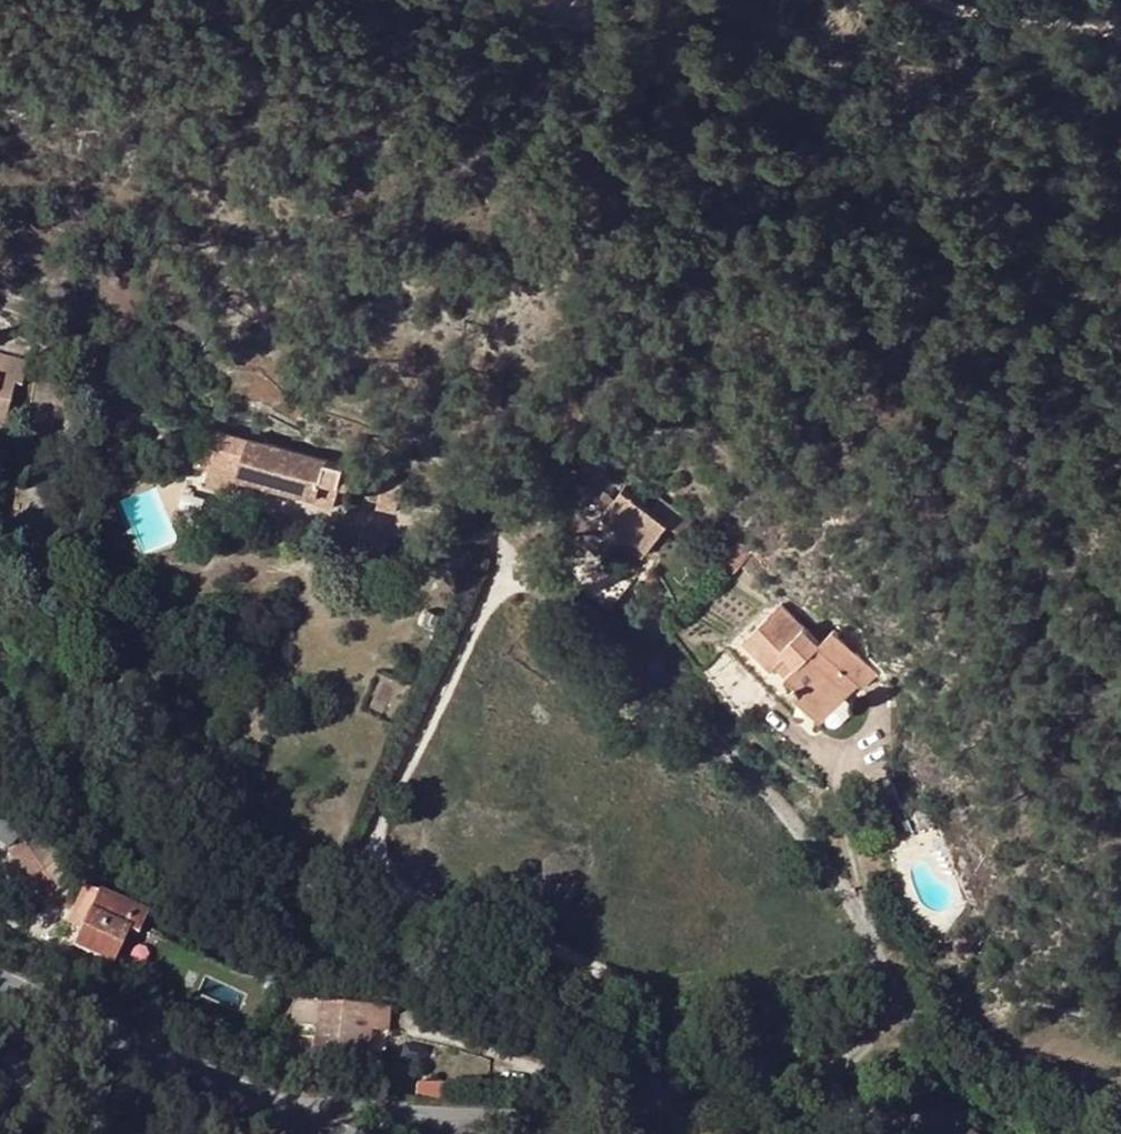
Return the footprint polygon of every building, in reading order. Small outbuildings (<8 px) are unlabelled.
[(3,432),(14,386),(23,388),(28,364),(0,358),(0,432),(3,432)] [(220,434),(211,471),(238,479),(318,499),(316,505),(334,510),(336,504),(343,505),(346,496),(352,498),(356,482),(343,479),(346,470),(220,434)] [(234,496),(238,479),(211,471),(206,489),(234,496)] [(386,474),(379,506),(399,510),(399,506),(405,478),(386,474)] [(604,518),(630,539),(648,553),(669,527),(677,515),(659,502),(650,513),(623,492),(604,518)] [(187,493),(178,519),(222,532),(230,507),(187,493)] [(1119,514),(1107,523),(1116,534),(1120,530),(1120,517),(1119,514)] [(680,518),(677,515),(669,527),(673,530),(680,518)] [(643,561),(648,553),(630,539),(624,546),(643,561)] [(625,590),(572,546),(556,567),(609,610),(625,590)] [(781,607),(747,638),(759,651),(754,655),(769,672),(776,665),(785,658),(794,668),(786,676),(796,686),(790,693),(794,697),(801,691),(818,708),(850,680),(857,687),(862,692),(875,678),(833,633),(819,647),(781,607)] [(439,617),(427,613),(421,625),(434,631),(439,617)] [(742,643),(754,655),(759,651),(747,638),(742,643)] [(794,668),(785,658),(776,665),(786,676),(794,668)] [(818,708),(801,691),(794,697),(819,723),(857,687),(850,680),(818,708)] [(10,830),(0,819),(0,839),(10,830)] [(67,860),(75,854),(50,829),(41,834),(67,860)] [(24,846),(8,856),(26,884),(62,862),(37,838),(24,846)] [(72,917),(85,923),(97,896),(84,891),(72,917)] [(98,894),(97,896),(85,923),(73,950),(112,967),(128,933),(137,938),(148,916),(98,894)] [(221,972),(213,968),(211,974),(218,978),(221,972)] [(386,1034),(388,1011),(318,1006),(315,1061),(363,1065),(364,1046),(372,1046),(373,1034),(386,1034)] [(415,1102),(447,1102),(447,1086),(415,1085),(415,1102)]
